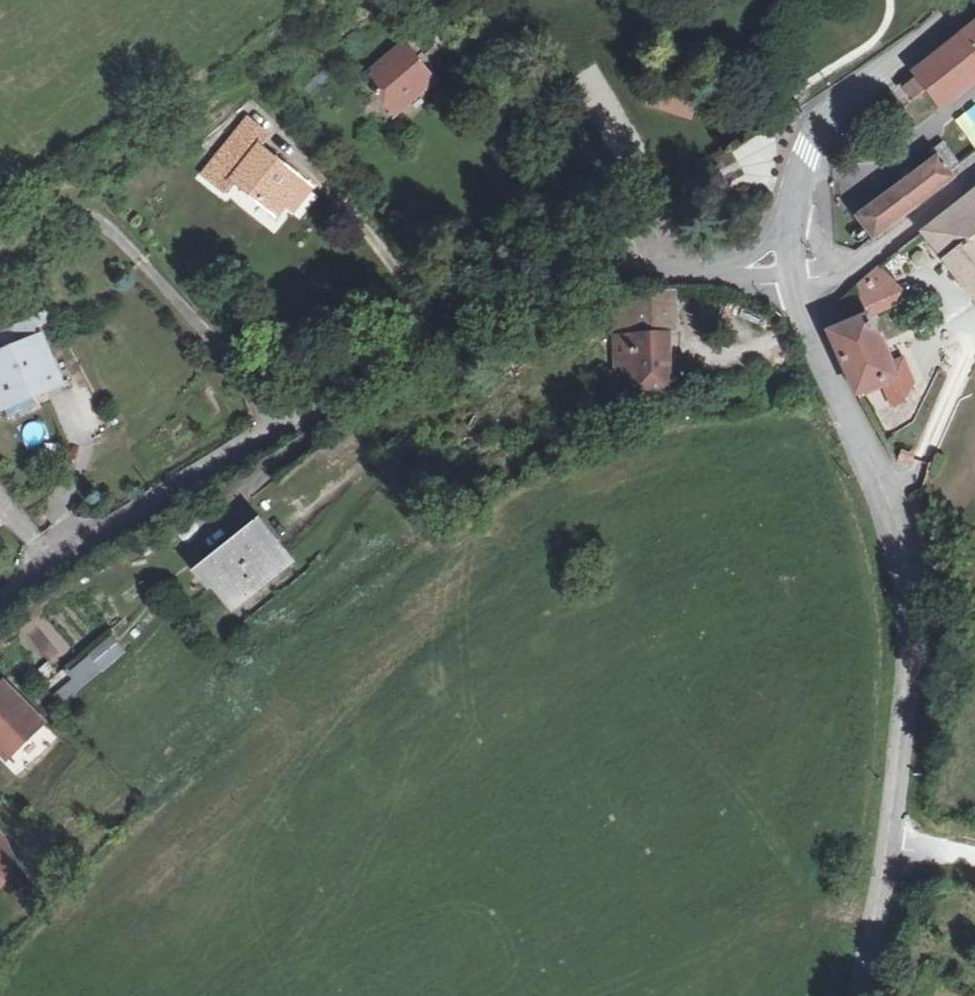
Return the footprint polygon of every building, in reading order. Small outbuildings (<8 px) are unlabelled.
[(917,69),(941,102),(974,77),(974,23),(961,34),(954,41),(917,69)] [(412,37),(380,66),(391,79),(384,85),(397,101),(409,102),(423,90),(442,75),(412,37)] [(282,209),(290,197),(310,175),(270,140),(278,131),(258,114),(213,169),(233,185),(241,176),(268,198),(282,209)] [(955,176),(948,165),(940,155),(863,216),(877,236),(955,176)] [(310,175),(290,197),(300,205),(318,182),(310,175)] [(932,225),(929,228),(955,257),(951,261),(974,292),(974,191),(932,225)] [(861,283),(870,298),(890,284),(883,265),(861,283)] [(640,326),(622,326),(625,381),(678,380),(675,285),(654,284),(636,283),(636,288),(640,326)] [(900,299),(890,284),(870,298),(863,302),(868,315),(878,311),(900,299)] [(640,326),(636,288),(620,288),(622,326),(640,326)] [(863,386),(886,375),(900,369),(895,359),(876,323),(883,319),(878,311),(868,315),(833,328),(863,386)] [(3,401),(46,383),(49,389),(57,385),(66,381),(43,332),(0,352),(0,395),(3,401)] [(900,369),(886,375),(900,399),(913,392),(918,378),(905,352),(895,359),(900,369)] [(50,397),(70,447),(92,439),(72,388),(50,397)] [(201,570),(229,606),(288,560),(260,524),(201,570)] [(113,638),(90,656),(102,670),(124,652),(113,638)] [(102,670),(90,656),(71,672),(77,678),(53,698),(59,705),(102,670)] [(6,683),(0,689),(0,750),(4,754),(40,719),(6,683)] [(1,841),(0,843),(0,874),(15,852),(1,841)]
